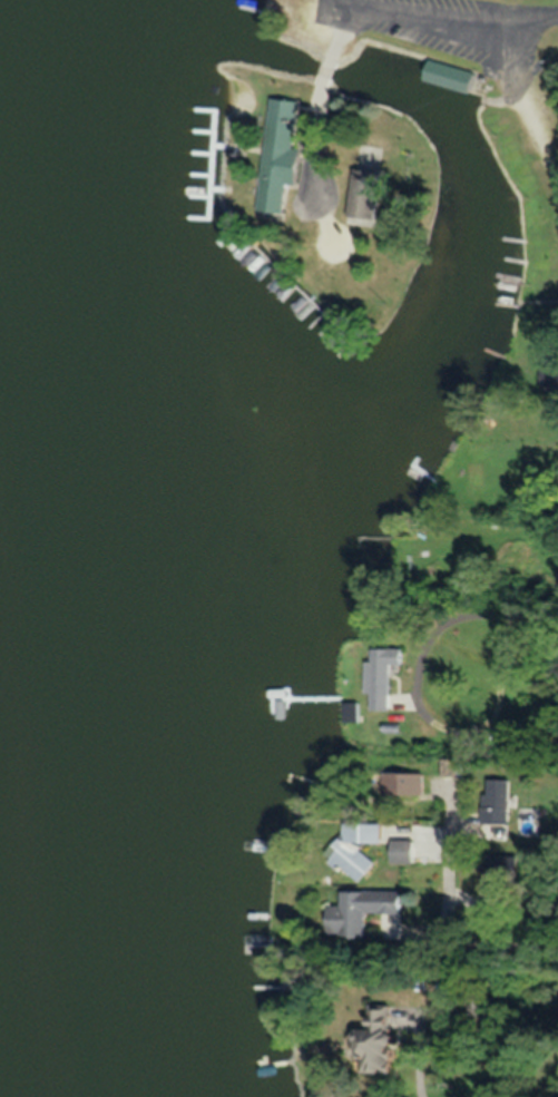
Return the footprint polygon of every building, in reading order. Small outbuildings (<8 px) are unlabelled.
[(416,76),(474,93),(480,73),(422,56),(416,76)] [(281,202),(285,170),(297,173),(303,135),(291,134),(297,87),(270,82),(253,197),(281,202)] [(354,156),(347,208),(375,213),(382,159),(354,156)] [(541,362),(557,362),(557,347),(541,347),(541,362)] [(392,664),(405,664),(405,647),(374,647),(374,709),(392,709),(392,664)] [(426,793),(426,772),(384,772),(384,793),(426,793)] [(511,778),(487,778),(486,822),(511,823),(511,778)] [(384,842),(383,822),(346,823),(346,839),(334,840),(334,873),(374,872),(374,853),(362,853),(362,842),(384,842)] [(396,863),(418,863),(418,839),(396,839),(396,863)] [(489,903),(517,904),(518,856),(490,855),(489,903)] [(369,912),(406,912),(406,890),(343,889),(343,904),(332,904),(331,935),(368,936),(369,912)] [(367,1029),(367,1071),(398,1072),(399,1005),(374,1005),(373,1029),(367,1029)]
